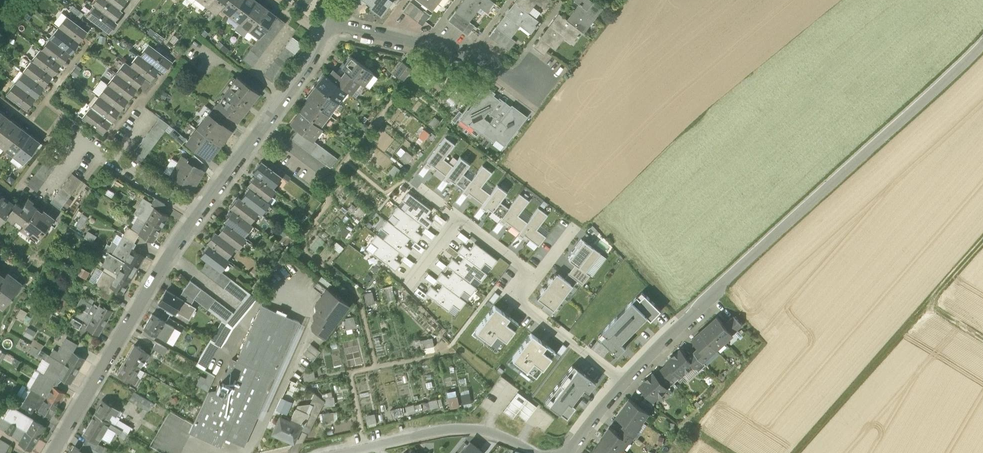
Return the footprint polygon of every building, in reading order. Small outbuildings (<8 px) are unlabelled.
[(117,7),(107,0),(94,0),(92,3),(94,5),(96,7),(112,19),(116,14),(118,15),(121,10),(118,8),(117,7)] [(193,3),(203,10),(206,5),(200,1),(199,0),(195,0),(193,3)] [(221,6),(226,0),(210,0),(208,3),(212,6),(210,8),(216,13),(220,7),(221,6)] [(231,13),(241,0),(226,0),(221,6),(225,9),(224,10),(229,15),(231,13)] [(241,20),(255,2),(252,0),(241,0),(231,13),(235,16),(233,18),(239,23),(241,20)] [(309,5),(303,0),(298,0),(296,3),(305,10),(309,5)] [(380,17),(387,8),(392,2),(390,0),(362,0),(370,6),(369,8),(380,17)] [(438,2),(436,1),(436,0),(418,0),(432,10),(438,2)] [(490,0),(466,0),(465,0),(464,0),(456,11),(460,15),(465,19),(468,21),(476,11),(477,9),(475,7),(478,4),(479,5),(486,10),(487,11),(493,2),(490,0)] [(514,3),(527,13),(532,6),(537,0),(544,6),(548,0),(517,0),(514,3)] [(573,0),(578,4),(580,6),(569,22),(581,31),(583,33),(601,9),(590,0),(573,0)] [(249,30),(251,27),(264,10),(259,6),(261,4),(256,1),(255,2),(241,20),(244,23),(243,25),(249,30)] [(397,5),(392,2),(387,8),(392,12),(397,5)] [(403,11),(408,15),(415,5),(410,2),(403,11)] [(535,19),(527,13),(514,3),(496,27),(501,31),(506,34),(508,36),(519,21),(532,30),(535,27),(536,26),(536,25),(539,21),(535,19)] [(84,14),(72,5),(69,9),(81,18),(84,14)] [(408,15),(412,19),(420,9),(415,5),(408,15)] [(482,15),(486,10),(479,5),(477,9),(476,11),(482,15)] [(540,12),(532,6),(527,13),(535,19),(540,12)] [(114,20),(112,19),(96,7),(94,11),(91,9),(87,15),(107,30),(111,26),(113,27),(117,22),(114,20)] [(266,8),(264,10),(251,27),(254,30),(253,32),(259,37),(261,35),(264,30),(268,26),(272,21),(274,17),(269,13),(270,11),(266,8)] [(412,19),(417,22),(424,13),(420,9),(412,19)] [(448,21),(453,25),(460,15),(456,11),(448,21)] [(429,16),(424,13),(417,22),(422,26),(429,16)] [(574,41),(581,31),(569,22),(559,14),(541,38),(550,45),(554,48),(564,34),(574,41)] [(465,19),(460,15),(453,25),(458,28),(465,19)] [(63,21),(58,27),(77,42),(81,36),(82,37),(87,31),(67,16),(66,17),(68,18),(65,23),(63,21)] [(274,17),(272,21),(281,28),(285,23),(276,16),(274,17)] [(468,21),(465,19),(458,28),(463,32),(470,22),(468,21)] [(272,21),(268,26),(278,33),(281,28),(272,21)] [(475,26),(470,22),(463,32),(467,35),(475,26)] [(244,37),(249,30),(243,25),(239,23),(234,30),(244,37)] [(268,26),(264,30),(274,38),(278,33),(268,26)] [(72,48),(77,42),(58,27),(52,34),(55,36),(52,40),(69,53),(69,54),(73,48),(72,48)] [(489,37),(494,40),(501,31),(496,27),(489,37)] [(264,30),(261,35),(270,42),(274,38),(264,30)] [(81,36),(77,42),(79,43),(88,32),(87,31),(82,37),(81,36)] [(494,40),(499,44),(506,34),(501,31),(494,40)] [(164,38),(156,32),(152,37),(160,43),(164,38)] [(179,39),(173,34),(168,40),(174,45),(179,39)] [(499,44),(503,47),(511,38),(508,36),(506,34),(499,44)] [(106,37),(99,35),(98,43),(104,44),(106,37)] [(259,37),(257,40),(267,47),(270,42),(261,35),(259,37)] [(292,37),(289,41),(298,49),(302,44),(292,37)] [(515,41),(511,38),(503,47),(508,51),(515,41)] [(534,48),(543,55),(550,45),(541,38),(534,48)] [(64,60),(69,53),(52,40),(49,39),(44,45),(47,47),(43,52),(59,64),(60,65),(64,60)] [(257,40),(254,45),(263,52),(267,47),(257,40)] [(289,41),(285,46),(294,53),(298,49),(289,41)] [(73,48),(69,54),(70,54),(79,43),(77,42),(72,48),(73,48)] [(143,50),(139,55),(157,69),(159,70),(161,72),(165,67),(166,67),(170,61),(148,44),(146,43),(144,43),(141,47),(142,49),(143,50)] [(229,50),(223,45),(220,48),(226,54),(229,50)] [(254,45),(250,50),(260,57),(263,52),(254,45)] [(285,46),(281,51),(291,58),(294,53),(285,46)] [(54,70),(59,64),(43,52),(41,50),(40,49),(35,56),(37,58),(34,62),(51,75),(55,70),(54,70)] [(250,50),(246,55),(256,62),(260,57),(250,50)] [(281,51),(278,56),(287,63),(291,58),(281,51)] [(61,65),(70,54),(69,54),(69,53),(64,60),(60,65),(61,65)] [(152,75),(157,69),(139,55),(138,54),(132,61),(135,63),(132,68),(144,76),(145,78),(149,80),(153,75),(152,75)] [(252,67),(256,62),(246,55),(242,59),(252,67)] [(278,56),(274,61),(284,68),(287,63),(278,56)] [(341,68),(345,71),(359,82),(363,85),(372,74),(373,73),(350,56),(341,68)] [(46,81),(51,75),(34,62),(32,61),(27,67),(29,69),(26,74),(42,86),(43,87),(47,82),(46,81)] [(274,61),(270,65),(280,73),(284,68),(274,61)] [(139,83),(144,76),(132,68),(129,65),(125,62),(119,69),(122,71),(119,75),(136,88),(140,84),(139,83)] [(394,73),(403,80),(412,69),(402,62),(394,73)] [(55,70),(51,75),(52,76),(60,65),(59,64),(54,70),(55,70)] [(270,65),(267,70),(276,77),(280,73),(270,65)] [(76,68),(71,74),(76,78),(81,72),(76,68)] [(150,81),(159,70),(157,69),(152,75),(153,75),(149,80),(150,81)] [(273,82),(276,77),(267,70),(263,75),(273,82)] [(333,70),(328,77),(344,89),(347,91),(350,94),(359,82),(345,71),(341,76),(333,70)] [(38,92),(42,86),(26,74),(23,72),(18,79),(21,81),(17,85),(34,97),(35,98),(38,93),(38,92)] [(131,94),(136,88),(119,75),(116,73),(111,80),(113,82),(110,86),(127,99),(131,95),(131,94)] [(324,74),(315,86),(335,101),(344,89),(328,77),(324,74)] [(377,78),(372,74),(363,85),(365,86),(369,89),(370,88),(369,88),(377,78)] [(47,82),(43,87),(44,87),(52,76),(51,75),(46,81),(47,82)] [(140,84),(136,88),(137,89),(145,78),(144,76),(139,83),(140,84)] [(225,113),(237,122),(259,93),(237,76),(215,105),(225,113)] [(103,91),(108,85),(101,79),(92,91),(99,96),(103,91)] [(356,97),(365,86),(363,85),(359,82),(350,94),(356,97)] [(29,104),(34,97),(17,85),(15,83),(9,90),(12,92),(9,96),(6,94),(6,95),(26,110),(27,109),(26,109),(29,104)] [(122,106),(127,99),(110,86),(108,85),(103,91),(105,93),(102,98),(118,110),(119,111),(122,106)] [(38,93),(35,98),(35,99),(44,87),(43,87),(42,86),(38,92),(38,93)] [(306,98),(309,100),(329,115),(333,109),(338,103),(335,101),(315,86),(306,98)] [(131,95),(127,99),(128,100),(137,89),(136,88),(131,94),(131,95)] [(475,128),(482,133),(490,123),(483,118),(488,112),(494,117),(497,113),(498,112),(493,108),(500,98),(499,98),(498,100),(496,101),(493,99),(494,97),(492,96),(494,93),(486,88),(474,104),(469,112),(467,111),(460,120),(468,126),(469,125),(474,129),(475,128)] [(338,103),(347,91),(344,89),(335,101),(338,103)] [(447,101),(456,104),(459,98),(450,94),(447,101)] [(114,116),(118,110),(102,98),(99,96),(94,103),(96,105),(93,109),(110,122),(114,117),(114,116)] [(27,109),(35,99),(35,98),(34,97),(29,104),(26,109),(27,109)] [(498,112),(505,103),(500,98),(493,108),(498,112)] [(122,106),(119,111),(120,111),(128,100),(127,99),(122,106)] [(320,127),(329,115),(309,100),(300,112),(291,124),(299,130),(304,133),(309,137),(313,140),(322,128),(320,127)] [(338,103),(333,109),(338,113),(343,107),(338,103)] [(505,103),(498,112),(497,113),(503,118),(511,107),(505,103)] [(215,105),(211,110),(221,118),(225,113),(215,105)] [(515,130),(526,117),(518,111),(517,113),(514,111),(515,109),(511,106),(511,107),(503,118),(497,113),(494,117),(490,123),(482,133),(493,142),(495,139),(504,145),(511,137),(509,136),(514,129),(515,130)] [(106,128),(110,122),(93,109),(91,107),(85,114),(88,116),(85,120),(83,118),(82,119),(102,135),(103,134),(102,133),(106,128)] [(114,117),(110,122),(111,123),(120,111),(119,111),(118,110),(114,116),(114,117)] [(218,123),(221,118),(211,110),(208,115),(218,123)] [(459,111),(451,120),(455,123),(463,114),(459,111)] [(0,115),(0,134),(10,122),(6,119),(7,117),(2,113),(0,115)] [(208,115),(197,129),(219,146),(230,132),(222,126),(221,127),(217,124),(218,123),(208,115)] [(159,119),(156,123),(165,131),(168,126),(169,125),(160,118),(159,119)] [(10,122),(0,134),(0,143),(5,147),(19,129),(15,126),(17,124),(11,120),(10,122)] [(103,134),(111,123),(110,122),(106,128),(102,133),(103,134)] [(156,123),(152,128),(161,135),(165,131),(156,123)] [(21,127),(19,129),(5,147),(15,154),(29,136),(24,133),(26,131),(21,127)] [(152,128),(148,133),(158,140),(161,135),(152,128)] [(169,134),(182,145),(186,139),(173,128),(169,134)] [(209,159),(219,146),(197,129),(187,142),(196,149),(206,157),(209,159)] [(423,129),(418,137),(424,140),(428,132),(423,129)] [(292,139),(297,143),(304,133),(299,130),(292,139)] [(148,133),(145,138),(154,145),(158,140),(148,133)] [(297,143),(301,147),(309,137),(304,133),(297,143)] [(30,134),(29,136),(15,154),(13,157),(11,161),(19,167),(22,163),(23,164),(38,143),(34,140),(35,138),(30,134)] [(301,147),(306,150),(313,141),(313,140),(309,137),(301,147)] [(445,137),(425,164),(430,168),(431,165),(434,168),(445,176),(453,166),(448,162),(443,159),(454,145),(445,137)] [(145,138),(141,142),(151,150),(154,145),(145,138)] [(306,150),(311,154),(318,144),(313,141),(306,150)] [(141,142),(137,147),(147,154),(151,150),(141,142)] [(311,154),(316,158),(323,148),(318,144),(311,154)] [(5,147),(4,149),(13,157),(15,154),(5,147)] [(137,147),(134,152),(143,159),(147,154),(137,147)] [(316,158),(320,161),(328,152),(323,148),(316,158)] [(405,151),(399,157),(405,162),(411,156),(405,151)] [(140,164),(143,159),(134,152),(130,157),(140,164)] [(320,161),(325,165),(332,155),(328,152),(320,161)] [(194,166),(199,169),(202,163),(192,154),(187,160),(188,161),(186,164),(192,168),(194,166)] [(337,159),(332,155),(325,165),(330,168),(337,159)] [(49,156),(45,161),(55,168),(59,164),(49,156)] [(453,156),(448,162),(453,166),(457,160),(453,156)] [(188,183),(195,187),(203,172),(199,169),(194,166),(192,168),(186,164),(188,161),(187,160),(182,157),(179,163),(171,176),(175,178),(186,185),(188,183)] [(453,182),(454,183),(462,173),(469,164),(460,157),(457,160),(453,166),(445,176),(443,178),(448,182),(450,179),(453,182)] [(171,176),(179,163),(171,159),(163,172),(171,176)] [(279,176),(281,177),(282,177),(286,176),(287,175),(267,160),(264,163),(280,175),(279,176)] [(45,161),(42,166),(51,173),(55,168),(45,161)] [(253,173),(255,175),(271,187),(279,176),(280,175),(264,163),(262,161),(253,173)] [(430,168),(425,164),(417,174),(422,177),(430,168)] [(42,166),(38,171),(48,178),(51,173),(42,166)] [(464,190),(462,192),(467,196),(469,194),(471,196),(482,204),(490,194),(480,187),(484,183),(491,173),(482,166),(471,180),(464,190)] [(38,171),(35,176),(44,183),(48,178),(38,171)] [(471,180),(462,173),(454,183),(464,190),(471,180)] [(72,174),(68,178),(78,186),(82,181),(72,174)] [(247,186),(250,188),(264,199),(273,188),(271,187),(255,175),(247,186)] [(34,176),(31,180),(41,187),(44,183),(35,176),(34,176)] [(74,190),(78,186),(68,178),(65,183),(74,190)] [(172,184),(183,191),(186,185),(175,178),(172,184)] [(448,182),(443,178),(436,188),(441,191),(448,182)] [(41,188),(41,187),(31,180),(27,185),(37,192),(41,188)] [(71,195),(74,190),(65,183),(61,188),(71,195)] [(493,190),(484,183),(480,187),(490,194),(493,190)] [(480,206),(485,210),(487,208),(490,210),(492,211),(501,218),(508,208),(499,201),(506,192),(497,185),(493,190),(490,194),(482,204),(480,206)] [(67,200),(71,195),(61,188),(57,193),(67,200)] [(250,188),(241,199),(256,210),(260,214),(269,202),(264,199),(250,188)] [(115,193),(108,189),(105,194),(111,199),(115,193)] [(459,205),(467,196),(462,192),(455,202),(459,205)] [(63,205),(67,200),(57,193),(54,198),(63,205)] [(425,228),(427,229),(432,222),(427,218),(425,217),(427,214),(431,210),(408,193),(402,201),(408,206),(404,211),(404,212),(420,224),(425,228)] [(509,224),(520,232),(527,222),(518,215),(521,211),(529,201),(519,194),(508,208),(501,218),(499,221),(504,224),(506,222),(509,224)] [(5,216),(13,205),(2,197),(0,197),(0,223),(5,216)] [(230,208),(232,210),(248,221),(256,210),(241,199),(239,197),(230,208)] [(16,202),(13,205),(5,216),(12,222),(14,220),(22,226),(36,208),(31,204),(33,202),(28,198),(22,206),(16,202)] [(60,210),(63,205),(54,198),(50,202),(60,210)] [(154,208),(161,212),(165,205),(155,199),(151,205),(150,206),(154,208)] [(137,216),(146,221),(147,221),(154,208),(150,206),(151,205),(144,201),(135,215),(137,216)] [(402,201),(398,206),(404,211),(408,206),(402,201)] [(393,226),(409,238),(415,242),(416,243),(422,236),(417,232),(415,231),(417,229),(420,224),(404,212),(404,211),(398,206),(391,215),(398,220),(394,225),(393,226)] [(485,210),(480,206),(473,216),(478,220),(485,210)] [(45,214),(36,208),(22,226),(20,229),(36,242),(54,218),(47,212),(45,214)] [(154,208),(147,221),(160,229),(168,216),(161,212),(154,208)] [(520,232),(518,235),(522,238),(524,236),(527,238),(529,239),(537,245),(538,246),(545,237),(536,230),(536,229),(547,215),(538,208),(530,218),(527,222),(520,232)] [(224,221),(226,223),(242,234),(250,223),(248,221),(232,210),(224,221)] [(530,218),(521,211),(518,215),(527,222),(530,218)] [(115,217),(123,222),(126,217),(119,212),(115,217)] [(75,226),(79,229),(86,217),(83,214),(75,226)] [(436,214),(432,219),(442,226),(445,221),(436,214)] [(391,215),(387,220),(394,225),(398,220),(391,215)] [(146,221),(137,216),(130,229),(139,234),(146,221)] [(383,240),(399,252),(404,256),(406,257),(411,250),(406,246),(404,245),(406,242),(409,238),(393,226),(394,225),(387,220),(381,229),(387,234),(383,239),(383,240)] [(153,242),(160,229),(147,221),(146,221),(139,234),(153,242)] [(504,224),(499,221),(492,230),(496,234),(504,224)] [(226,223),(218,234),(233,245),(236,248),(244,236),(242,234),(226,223)] [(549,232),(540,225),(536,230),(545,237),(549,232)] [(592,225),(587,230),(592,234),(597,230),(592,225)] [(123,237),(134,243),(139,234),(130,229),(128,227),(122,236),(123,237)] [(427,229),(425,228),(422,233),(431,240),(435,235),(427,229)] [(381,229),(376,234),(383,239),(387,234),(381,229)] [(97,236),(88,231),(84,238),(93,243),(97,236)] [(207,243),(209,245),(224,257),(233,245),(218,234),(215,232),(207,243)] [(466,244),(469,239),(460,232),(456,237),(466,244)] [(112,242),(118,245),(122,238),(116,234),(112,242)] [(383,240),(383,239),(376,234),(370,243),(377,248),(372,254),(385,264),(386,264),(388,265),(395,271),(400,264),(396,260),(394,259),(396,256),(399,252),(383,240)] [(518,235),(510,244),(515,248),(522,238),(518,235)] [(112,255),(124,262),(132,249),(133,250),(137,244),(134,243),(123,237),(122,238),(118,245),(112,255)] [(537,245),(529,239),(525,244),(533,250),(537,245)] [(581,239),(575,248),(576,249),(572,254),(568,259),(575,265),(586,273),(600,254),(592,248),(593,248),(583,240),(581,239)] [(118,245),(112,242),(110,245),(107,244),(103,250),(109,253),(112,255),(118,245)] [(424,249),(416,243),(415,242),(411,247),(421,254),(424,249)] [(377,248),(370,243),(365,249),(372,254),(377,248)] [(459,253),(464,257),(480,269),(484,263),(491,268),(497,260),(474,243),(471,248),(469,250),(467,249),(462,245),(457,252),(459,253)] [(227,259),(224,257),(209,245),(200,256),(207,261),(212,264),(216,268),(219,270),(227,259)] [(455,258),(459,253),(457,252),(449,246),(446,251),(455,258)] [(144,257),(133,250),(132,249),(124,262),(137,269),(144,257)] [(105,268),(117,275),(124,262),(112,255),(109,253),(103,263),(106,265),(105,268)] [(606,258),(600,254),(586,273),(589,275),(592,277),(606,258)] [(406,257),(404,256),(400,261),(410,268),(414,263),(406,257)] [(448,267),(453,271),(469,283),(470,283),(474,277),(480,282),(487,274),(480,269),(464,257),(460,262),(459,264),(457,263),(452,259),(446,266),(448,267)] [(444,272),(448,267),(446,266),(439,260),(435,265),(444,272)] [(200,270),(204,274),(212,264),(207,261),(200,270)] [(137,269),(124,262),(117,275),(130,282),(137,270),(137,269)] [(480,269),(487,274),(491,268),(484,263),(480,269)] [(204,274),(209,278),(216,268),(212,264),(204,274)] [(506,271),(515,274),(518,268),(509,265),(506,271)] [(582,285),(589,275),(586,273),(575,265),(568,274),(577,281),(582,285)] [(80,266),(76,273),(86,279),(90,272),(80,266)] [(89,281),(95,285),(98,280),(103,272),(96,268),(89,281)] [(105,268),(103,272),(115,279),(117,275),(105,268)] [(209,278),(214,281),(221,272),(219,270),(216,268),(209,278)] [(438,281),(443,285),(459,297),(463,291),(470,296),(476,288),(470,283),(469,283),(453,271),(450,276),(448,278),(446,277),(441,273),(436,280),(438,281)] [(123,294),(130,282),(117,275),(115,279),(103,272),(98,280),(115,290),(123,294)] [(214,281),(219,285),(226,275),(221,272),(214,281)] [(4,277),(0,282),(0,306),(3,308),(21,284),(7,273),(4,277)] [(562,298),(572,285),(564,279),(556,273),(546,285),(562,298)] [(434,286),(438,281),(436,280),(428,274),(424,279),(434,286)] [(574,286),(577,281),(568,274),(564,279),(572,285),(574,286)] [(219,285),(224,289),(231,279),(226,275),(219,285)] [(313,287),(323,294),(327,288),(328,289),(331,284),(321,276),(313,287)] [(470,283),(476,288),(480,282),(474,277),(470,283)] [(224,289),(228,292),(236,283),(231,279),(224,289)] [(95,285),(103,289),(112,294),(115,290),(98,280),(95,285)] [(183,291),(188,295),(196,285),(190,281),(183,291)] [(228,292),(233,296),(240,286),(236,283),(228,292)] [(188,295),(193,299),(201,289),(196,285),(188,295)] [(466,302),(459,297),(443,285),(439,289),(437,292),(436,290),(431,287),(425,294),(427,295),(433,299),(435,301),(448,311),(453,305),(459,310),(466,302)] [(562,298),(546,285),(536,298),(545,305),(553,311),(562,298)] [(578,290),(574,286),(572,285),(562,298),(568,302),(578,290)] [(233,296),(238,299),(245,290),(240,286),(233,296)] [(386,299),(393,298),(391,287),(384,288),(386,299)] [(313,330),(323,337),(348,304),(328,289),(327,288),(323,294),(316,303),(317,310),(314,313),(315,320),(312,323),(313,330)] [(423,300),(427,295),(425,294),(417,288),(414,293),(423,300)] [(108,300),(112,294),(103,289),(99,295),(108,300)] [(206,292),(201,289),(193,299),(194,299),(198,302),(206,292)] [(166,309),(168,310),(173,313),(175,311),(182,299),(179,297),(166,290),(158,304),(166,309)] [(250,294),(245,290),(238,299),(243,303),(250,294)] [(191,305),(194,299),(193,299),(188,295),(183,291),(179,297),(182,299),(191,305)] [(33,292),(27,301),(32,304),(38,295),(33,292)] [(210,296),(206,292),(198,302),(203,306),(210,296)] [(363,293),(365,304),(374,303),(372,292),(363,293)] [(495,292),(488,300),(493,304),(499,296),(495,292)] [(226,322),(233,328),(250,309),(256,298),(250,294),(243,303),(234,314),(226,322)] [(645,294),(641,298),(638,296),(633,300),(648,315),(647,316),(651,320),(662,310),(645,294)] [(215,300),(210,296),(203,306),(208,310),(215,300)] [(69,302),(62,297),(57,306),(64,310),(69,302)] [(81,309),(85,302),(80,299),(76,306),(81,309)] [(191,305),(182,299),(175,311),(184,317),(191,305)] [(220,303),(215,300),(208,310),(212,313),(220,303)] [(648,315),(633,300),(626,308),(628,311),(620,319),(617,316),(603,331),(606,333),(602,338),(601,338),(618,355),(627,346),(622,342),(620,339),(645,314),(647,316),(648,315)] [(85,302),(81,309),(88,313),(92,306),(85,302)] [(225,307),(220,303),(212,313),(217,317),(225,307)] [(98,309),(94,316),(106,323),(112,311),(105,307),(101,305),(98,309)] [(196,308),(191,305),(184,317),(189,320),(196,308)] [(453,305),(448,311),(455,316),(459,310),(453,305)] [(553,311),(545,305),(541,309),(551,316),(554,312),(553,311)] [(98,309),(92,306),(88,313),(94,316),(98,309)] [(261,306),(236,362),(225,386),(219,383),(218,383),(215,391),(213,397),(219,400),(217,405),(205,399),(193,424),(225,438),(239,407),(258,415),(299,322),(261,306)] [(494,306),(475,331),(499,349),(518,324),(494,306)] [(229,311),(225,307),(217,317),(222,321),(229,311)] [(19,308),(14,316),(23,321),(28,313),(19,308)] [(628,311),(626,308),(617,316),(620,319),(628,311)] [(84,320),(88,313),(81,309),(77,316),(84,320)] [(222,321),(225,324),(226,322),(234,314),(229,311),(222,321)] [(84,320),(90,323),(94,316),(88,313),(84,320)] [(620,339),(622,342),(647,316),(645,314),(620,339)] [(144,329),(156,336),(164,322),(152,315),(144,329)] [(106,323),(94,316),(90,323),(87,328),(99,335),(106,323)] [(356,327),(353,316),(343,318),(346,329),(356,327)] [(724,324),(717,316),(709,324),(724,342),(733,334),(724,324)] [(729,320),(737,330),(742,326),(733,316),(729,320)] [(70,325),(79,330),(82,324),(73,319),(70,325)] [(724,324),(733,334),(737,330),(729,320),(724,324)] [(222,321),(209,341),(218,346),(221,348),(226,341),(233,328),(226,322),(225,324),(222,321)] [(174,328),(164,322),(156,336),(166,341),(174,328)] [(709,324),(701,331),(716,349),(724,342),(709,324)] [(28,328),(23,335),(31,340),(36,332),(28,328)] [(181,332),(174,328),(166,341),(173,345),(181,332)] [(141,334),(153,341),(156,336),(144,329),(141,334)] [(499,349),(475,331),(472,335),(496,353),(499,349)] [(703,361),(716,349),(701,331),(692,339),(699,347),(694,351),(703,361)] [(555,352),(531,334),(511,359),(535,377),(555,352)] [(64,343),(75,350),(78,344),(67,338),(64,343)] [(432,338),(421,340),(423,348),(434,346),(432,338)] [(33,339),(31,344),(41,350),(44,345),(33,339)] [(218,346),(209,341),(196,365),(204,370),(218,346)] [(59,352),(55,358),(77,371),(84,360),(73,353),(75,350),(64,343),(59,352)] [(153,348),(164,355),(167,349),(156,343),(153,348)] [(303,353),(312,361),(319,351),(310,344),(303,353)] [(568,348),(562,344),(556,352),(561,356),(568,348)] [(135,345),(126,360),(139,368),(148,353),(135,345)] [(37,352),(39,349),(33,346),(29,353),(34,356),(37,352)] [(53,349),(49,355),(54,358),(55,358),(59,352),(53,349)] [(668,364),(680,376),(693,365),(694,364),(687,357),(680,349),(667,362),(668,364)] [(721,354),(716,349),(703,361),(706,364),(707,366),(721,354)] [(41,350),(41,351),(39,354),(38,355),(43,358),(46,360),(49,355),(41,350)] [(693,365),(698,371),(706,364),(694,351),(687,357),(694,364),(693,365)] [(46,360),(43,358),(36,370),(42,373),(44,375),(47,370),(54,358),(49,355),(46,360)] [(15,358),(11,364),(17,368),(21,362),(15,358)] [(78,372),(77,371),(55,358),(54,358),(47,370),(58,376),(71,384),(78,372)] [(224,372),(219,383),(225,386),(236,362),(232,359),(226,373),(224,372)] [(533,381),(535,377),(511,359),(509,362),(533,381)] [(135,376),(139,368),(126,360),(117,375),(135,385),(139,379),(135,376)] [(662,369),(674,383),(681,377),(680,376),(668,364),(662,369)] [(566,374),(569,376),(576,368),(572,365),(566,374)] [(686,383),(698,371),(693,365),(680,376),(681,377),(686,383)] [(145,371),(139,368),(135,376),(139,379),(140,379),(145,371)] [(595,382),(576,368),(569,376),(562,385),(552,399),(548,404),(559,413),(568,401),(580,385),(583,387),(587,391),(595,382)] [(32,390),(42,373),(35,369),(25,386),(27,387),(32,390)] [(667,389),(674,383),(662,369),(656,375),(667,388),(666,388),(667,389)] [(44,375),(55,381),(58,376),(47,370),(44,375)] [(42,373),(39,379),(50,386),(50,385),(52,386),(55,381),(44,375),(42,373)] [(202,390),(208,392),(215,376),(210,373),(207,379),(202,389),(202,390)] [(640,385),(653,400),(666,388),(667,388),(656,375),(654,373),(640,385)] [(559,383),(562,385),(569,376),(566,374),(559,383)] [(196,386),(202,389),(207,379),(200,376),(196,386)] [(45,398),(52,386),(50,385),(50,386),(39,379),(32,390),(34,391),(45,398)] [(549,397),(552,399),(562,385),(559,383),(548,397),(549,397)] [(21,398),(27,387),(25,386),(22,384),(16,396),(21,398)] [(568,401),(570,403),(583,387),(580,385),(568,401)] [(52,386),(45,398),(58,405),(65,393),(52,386)] [(27,387),(21,398),(24,401),(27,402),(34,391),(32,390),(27,387)] [(460,391),(462,404),(471,402),(468,389),(460,391)] [(39,410),(45,398),(34,391),(27,402),(27,403),(35,407),(39,410)] [(208,392),(205,399),(217,405),(219,400),(213,397),(215,391),(208,392)] [(527,399),(517,392),(514,397),(523,404),(527,399)] [(130,401),(148,412),(153,403),(135,393),(130,401)] [(297,406),(296,409),(309,415),(317,395),(315,394),(310,403),(297,406)] [(317,395),(309,415),(310,415),(316,418),(324,401),(317,395)] [(281,397),(276,410),(287,414),(292,402),(281,397)] [(457,397),(447,397),(448,408),(458,407),(457,397)] [(523,404),(514,397),(510,402),(520,409),(523,404)] [(51,417),(58,405),(45,398),(39,410),(51,417)] [(438,398),(404,406),(406,414),(440,406),(438,398)] [(523,404),(533,411),(536,407),(527,399),(523,404)] [(630,399),(623,408),(642,421),(649,412),(639,405),(630,399)] [(94,414),(107,422),(112,414),(115,416),(119,410),(103,400),(94,414)] [(639,405),(649,412),(652,407),(642,400),(639,405)] [(21,406),(32,413),(35,407),(27,403),(27,402),(24,401),(21,406)] [(570,403),(568,401),(559,413),(566,418),(575,407),(570,403)] [(520,409),(510,402),(506,407),(516,414),(520,409)] [(3,418),(10,406),(5,403),(0,411),(0,416),(3,418)] [(520,409),(529,416),(533,411),(523,404),(520,409)] [(17,426),(26,431),(33,420),(10,406),(3,418),(10,422),(17,426)] [(225,438),(244,446),(258,415),(239,407),(225,438)] [(400,407),(390,408),(392,417),(402,415),(400,407)] [(516,414),(506,407),(503,411),(512,419),(516,414)] [(626,423),(622,428),(633,436),(637,430),(636,429),(642,421),(623,408),(617,417),(626,423)] [(296,409),(289,423),(300,428),(305,429),(310,415),(309,415),(296,409)] [(529,416),(520,409),(516,414),(526,421),(529,416)] [(336,420),(335,411),(321,412),(322,421),(336,420)] [(374,413),(365,414),(366,425),(376,423),(374,413)] [(104,431),(107,427),(109,423),(107,422),(94,414),(82,435),(87,438),(97,444),(97,443),(101,437),(102,435),(103,436),(105,431),(104,431)] [(118,418),(115,416),(112,414),(107,422),(109,423),(114,426),(117,421),(118,418)] [(305,429),(309,431),(316,418),(310,415),(305,429)] [(3,418),(0,423),(0,427),(5,430),(10,422),(3,418)] [(293,444),(300,428),(289,423),(280,418),(273,435),(293,444)] [(45,427),(33,420),(26,431),(21,440),(20,443),(31,450),(38,438),(45,427)] [(114,426),(122,430),(128,434),(130,429),(117,421),(114,426)] [(647,425),(642,421),(636,429),(637,430),(633,436),(637,439),(647,425)] [(5,430),(12,434),(17,426),(10,422),(5,430)] [(114,426),(109,423),(107,427),(114,431),(113,433),(114,434),(116,435),(117,433),(120,434),(122,430),(114,426)] [(221,447),(225,438),(193,424),(189,433),(221,447)] [(26,431),(17,426),(12,434),(21,440),(26,431)] [(110,442),(114,434),(113,433),(114,431),(107,427),(104,431),(105,431),(103,436),(102,435),(101,437),(110,442)] [(610,427),(603,436),(622,449),(628,441),(629,442),(633,436),(622,428),(619,433),(610,427)] [(124,440),(128,434),(122,430),(120,434),(118,437),(124,440)] [(597,445),(608,452),(620,452),(622,449),(603,436),(597,445)] [(87,438),(84,443),(94,449),(97,444),(87,438)] [(5,452),(10,445),(0,439),(0,451),(5,452)] [(461,452),(481,452),(482,452),(470,442),(461,452)] [(94,449),(84,443),(80,449),(86,452),(96,452),(97,451),(94,449)] [(97,451),(101,452),(104,447),(97,443),(97,444),(94,449),(97,451)] [(597,445),(591,452),(608,452),(597,445)]
